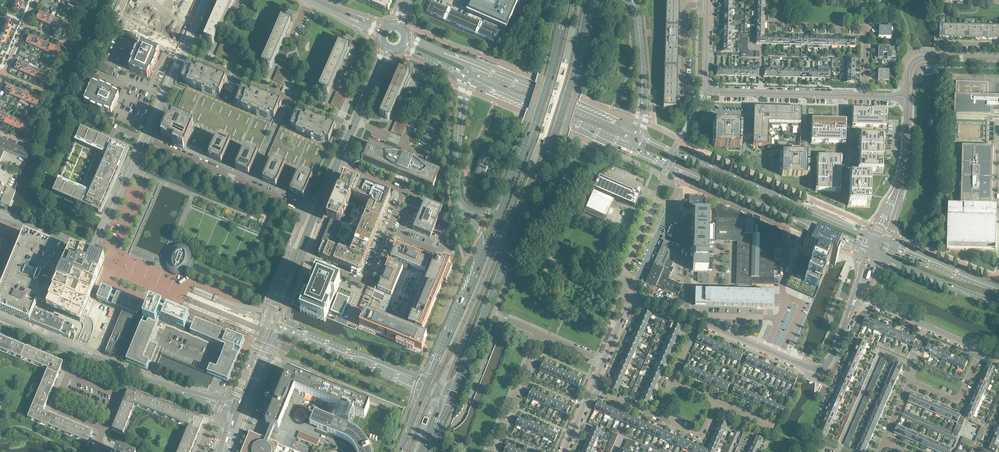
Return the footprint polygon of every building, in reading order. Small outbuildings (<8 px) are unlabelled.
[(82,0),(76,0),(74,4),(73,7),(79,9),(83,0),(82,0)] [(122,16),(178,40),(195,0),(129,0),(122,16)] [(227,8),(228,7),(230,8),(234,0),(221,0),(204,39),(213,42),(227,8)] [(388,11),(388,9),(389,7),(392,1),(391,1),(389,0),(363,0),(388,11)] [(466,11),(507,29),(519,0),(471,0),(466,11)] [(664,107),(676,108),(676,103),(677,102),(678,104),(680,102),(677,99),(677,95),(678,49),(679,5),(679,0),(666,0),(664,107)] [(431,1),(425,14),(494,44),(500,31),(484,25),(478,22),(453,11),(446,8),(431,1)] [(18,13),(20,8),(13,5),(11,10),(18,13)] [(41,22),(45,14),(39,12),(36,19),(41,22)] [(47,24),(50,17),(45,14),(41,22),(47,24)] [(262,64),(268,66),(268,68),(271,69),(286,34),(287,34),(294,18),(289,16),(288,20),(286,19),(286,20),(282,18),(262,64)] [(52,26),(55,19),(50,17),(47,24),(52,26)] [(7,19),(4,25),(11,28),(14,23),(7,19)] [(58,29),(60,21),(55,19),(52,26),(58,29)] [(63,31),(66,24),(67,22),(61,19),(60,21),(58,29),(63,31)] [(11,28),(4,25),(2,24),(0,29),(0,30),(2,30),(9,33),(11,28)] [(71,26),(66,24),(63,31),(68,33),(71,26)] [(877,31),(876,31),(876,32),(879,32),(879,37),(891,37),(891,25),(888,25),(888,27),(877,27),(877,31)] [(940,38),(946,38),(952,38),(958,39),(964,39),(970,39),(976,39),(977,39),(982,39),(983,39),(988,39),(988,40),(989,40),(989,39),(994,40),(995,40),(998,40),(998,27),(940,25),(940,38)] [(9,33),(2,30),(0,35),(0,36),(7,39),(9,33)] [(765,44),(765,37),(764,37),(764,35),(756,35),(756,44),(765,44)] [(31,45),(34,38),(29,36),(26,43),(31,45)] [(36,47),(39,40),(34,38),(31,45),(30,47),(35,50),(36,47)] [(42,50),(45,43),(39,40),(36,47),(42,50)] [(344,59),(349,48),(351,43),(347,41),(345,45),(344,44),(344,45),(339,43),(319,89),(326,91),(325,93),(328,94),(343,59),(344,59)] [(47,52),(50,45),(45,43),(42,50),(47,52)] [(135,54),(134,57),(133,57),(131,61),(132,61),(131,63),(132,63),(132,64),(131,64),(130,68),(130,70),(148,78),(148,76),(149,77),(151,73),(150,72),(150,71),(152,72),(155,64),(156,64),(157,60),(158,58),(157,57),(157,56),(158,57),(159,53),(159,52),(159,51),(141,43),(141,44),(140,44),(138,48),(139,48),(138,49),(137,49),(137,51),(135,55),(135,54)] [(51,56),(55,47),(50,45),(47,52),(46,54),(51,56)] [(61,50),(55,47),(51,56),(55,58),(56,56),(58,57),(61,50)] [(890,51),(890,48),(878,47),(878,51),(876,51),(876,57),(878,57),(878,58),(883,58),(883,57),(887,57),(887,58),(892,59),(892,57),(895,57),(895,51),(890,51)] [(20,71),(23,64),(17,62),(14,69),(20,71)] [(99,68),(108,72),(113,74),(115,69),(101,63),(98,70),(99,68)] [(25,73),(28,66),(23,64),(20,71),(25,73)] [(30,76),(34,69),(28,66),(25,73),(30,76)] [(188,66),(182,80),(186,81),(186,80),(189,81),(187,84),(190,86),(194,87),(195,86),(197,87),(197,88),(203,90),(205,91),(205,92),(212,95),(213,91),(219,94),(220,94),(224,85),(225,85),(227,80),(198,68),(197,70),(188,66)] [(380,115),(382,116),(386,118),(385,119),(388,120),(403,85),(405,86),(412,69),(407,67),(406,71),(404,71),(400,69),(380,115)] [(36,78),(39,71),(34,69),(30,76),(36,78)] [(41,80),(45,71),(40,69),(39,71),(36,78),(41,80)] [(876,76),(878,76),(878,81),(889,81),(889,70),(876,70),(876,76)] [(51,73),(45,71),(41,80),(47,83),(50,76),(51,73)] [(988,97),(988,82),(956,81),(955,117),(998,118),(998,97),(988,97)] [(119,95),(117,95),(118,94),(114,92),(113,93),(112,92),(113,91),(111,91),(111,90),(107,88),(107,89),(105,88),(105,87),(101,85),(101,86),(99,85),(99,86),(98,86),(98,85),(94,84),(92,84),(90,88),(89,90),(87,95),(86,97),(84,102),(86,102),(86,103),(89,105),(90,104),(91,105),(90,106),(92,106),(92,107),(96,109),(96,108),(98,109),(98,110),(102,112),(102,111),(104,112),(104,111),(106,111),(105,112),(109,113),(111,114),(114,107),(115,106),(113,105),(114,102),(116,103),(116,102),(119,95)] [(10,94),(13,87),(7,85),(4,92),(10,94)] [(217,99),(219,94),(213,91),(212,95),(205,92),(205,91),(203,90),(197,88),(197,87),(195,86),(194,87),(190,86),(190,87),(187,86),(174,116),(195,125),(218,135),(231,141),(245,147),(258,153),(273,118),(268,115),(266,119),(259,116),(260,115),(258,114),(257,114),(251,111),(249,110),(249,111),(242,108),(243,105),(241,104),(240,105),(237,103),(236,103),(235,107),(217,99)] [(15,97),(18,90),(13,87),(10,94),(15,97)] [(20,99),(23,92),(18,90),(15,97),(20,99)] [(252,92),(252,94),(242,90),(241,92),(242,93),(242,95),(240,94),(236,103),(237,103),(240,105),(241,104),(243,105),(242,108),(249,111),(249,110),(251,111),(257,114),(258,114),(260,115),(259,116),(266,119),(268,115),(273,118),(274,118),(278,109),(280,109),(282,104),(252,92)] [(26,101),(29,94),(23,92),(20,99),(26,101)] [(31,104),(34,97),(29,94),(26,101),(31,104)] [(39,99),(34,97),(31,104),(36,106),(39,99)] [(801,109),(754,108),(753,146),(772,146),(772,137),(768,137),(768,132),(770,132),(770,128),(768,128),(769,123),(771,123),(771,126),(780,126),(780,125),(787,125),(787,123),(792,124),(792,127),(801,127),(801,109)] [(886,126),(886,114),(884,114),(885,111),(854,110),(854,113),(853,113),(852,125),(855,125),(855,126),(869,127),(869,125),(872,125),(872,127),(883,127),(883,126),(886,126)] [(295,118),(291,127),(295,129),(296,128),(298,129),(296,132),(303,135),(304,134),(306,135),(312,138),(312,137),(314,138),(314,140),(321,143),(322,139),(328,142),(329,142),(333,132),(334,133),(336,128),(307,116),(306,117),(297,113),(296,116),(297,117),(296,119),(295,118)] [(186,145),(195,125),(174,116),(171,115),(162,135),(186,145)] [(9,125),(12,118),(7,116),(4,123),(9,125)] [(14,128),(17,120),(12,118),(9,125),(14,128)] [(20,130),(23,123),(17,120),(14,128),(20,130)] [(831,120),(823,120),(823,122),(820,122),(820,120),(813,120),(813,122),(812,122),(811,141),(814,141),(814,142),(825,143),(825,141),(828,141),(828,143),(842,143),(842,142),(845,142),(845,121),(835,120),(835,122),(831,122),(831,120)] [(28,125),(23,123),(20,130),(25,132),(28,125)] [(716,147),(740,147),(740,124),(716,123),(716,147)] [(326,147),(328,142),(322,139),(321,143),(314,140),(314,138),(312,137),(312,138),(306,135),(304,134),(303,135),(296,132),(298,129),(296,128),(295,129),(291,127),(289,131),(281,127),(268,157),(273,159),(285,165),(286,165),(300,171),(313,177),(326,147)] [(101,213),(124,161),(129,150),(81,129),(75,143),(106,155),(90,192),(60,178),(54,192),(101,213)] [(222,161),(231,141),(218,135),(215,143),(208,157),(221,163),(222,161)] [(882,150),(883,140),(881,140),(881,138),(861,137),(861,140),(860,140),(860,149),(861,149),(861,152),(860,152),(859,168),(861,168),(861,171),(880,171),(880,169),(882,169),(882,151),(881,151),(881,150),(882,150)] [(4,154),(2,153),(3,150),(4,150),(6,151),(7,151),(10,152),(10,153),(10,152),(13,153),(13,154),(14,154),(16,155),(17,155),(20,156),(20,157),(20,156),(23,158),(24,158),(27,159),(26,159),(27,159),(30,151),(20,147),(17,146),(0,139),(0,163),(4,154)] [(369,143),(363,160),(398,174),(397,177),(404,180),(405,177),(433,189),(440,172),(369,143)] [(992,147),(987,147),(981,147),(963,146),(961,203),(992,204),(994,147),(992,147)] [(255,160),(258,153),(245,147),(237,167),(236,169),(249,175),(255,160)] [(482,151),(474,174),(484,178),(493,155),(482,151)] [(807,177),(808,153),(782,152),(782,165),(781,165),(781,167),(782,167),(782,176),(807,177)] [(840,173),(838,172),(838,170),(840,170),(840,161),(839,161),(839,158),(819,158),(819,160),(818,160),(817,189),(818,189),(818,191),(838,192),(838,189),(839,189),(840,173)] [(277,185),(286,165),(285,165),(273,159),(270,164),(270,165),(263,181),(276,186),(277,185)] [(310,184),(309,184),(313,177),(300,171),(291,191),(290,193),(303,198),(304,197),(310,184)] [(612,204),(614,199),(634,208),(639,195),(640,192),(601,175),(600,178),(599,178),(584,213),(604,221),(605,221),(604,220),(606,217),(607,216),(606,216),(608,213),(610,207),(612,204)] [(869,201),(870,181),(868,181),(868,178),(851,178),(851,180),(850,180),(849,203),(851,203),(851,205),(866,206),(867,201),(869,201)] [(348,180),(343,193),(356,199),(373,205),(388,211),(393,198),(348,180)] [(0,187),(0,203),(9,207),(15,193),(0,187)] [(343,193),(330,224),(339,228),(343,230),(356,199),(343,193)] [(683,207),(685,208),(690,210),(691,207),(697,207),(697,205),(704,205),(704,198),(690,197),(690,200),(686,200),(683,207)] [(425,201),(424,202),(422,207),(413,230),(431,237),(440,215),(443,208),(425,201)] [(997,217),(997,215),(997,210),(992,210),(992,204),(961,203),(948,203),(947,248),(996,250),(997,217)] [(388,211),(373,205),(352,257),(366,263),(388,211)] [(737,284),(750,285),(751,285),(752,277),(755,277),(758,277),(758,278),(763,283),(773,283),(774,249),(781,249),(782,233),(757,222),(720,206),(717,208),(717,219),(716,240),(738,241),(737,284)] [(710,213),(694,212),(693,271),(708,271),(709,240),(714,240),(715,225),(709,225),(710,213)] [(330,224),(316,257),(321,259),(326,247),(330,249),(339,228),(330,224)] [(25,233),(7,276),(9,276),(0,297),(0,310),(30,323),(35,311),(37,307),(43,310),(45,304),(46,302),(66,251),(25,233)] [(798,255),(785,285),(815,298),(829,266),(832,267),(838,253),(803,238),(796,254),(798,255)] [(646,282),(649,283),(656,286),(657,285),(664,288),(663,289),(667,291),(667,290),(678,294),(682,285),(668,279),(671,273),(673,269),(671,268),(680,247),(664,240),(646,282)] [(396,243),(392,254),(391,258),(396,260),(395,264),(389,261),(380,282),(381,282),(378,290),(392,295),(402,272),(394,269),(396,264),(423,275),(428,263),(429,263),(431,258),(397,244),(396,243)] [(181,245),(178,245),(176,247),(174,249),(172,250),(171,253),(170,255),(169,257),(168,258),(168,259),(168,260),(168,261),(168,262),(168,263),(168,264),(168,265),(168,266),(168,267),(169,268),(169,269),(170,270),(170,271),(171,271),(171,272),(176,274),(176,273),(177,274),(178,273),(179,273),(180,273),(181,272),(182,272),(183,271),(184,271),(184,270),(185,269),(186,269),(186,268),(187,267),(188,266),(188,265),(189,263),(189,262),(190,261),(190,260),(190,258),(190,257),(190,256),(190,255),(190,254),(190,253),(190,252),(189,250),(188,247),(186,246),(183,245),(181,245)] [(326,247),(321,259),(361,276),(366,263),(352,257),(330,249),(326,247)] [(102,269),(67,253),(48,301),(83,315),(102,269)] [(443,280),(446,281),(452,267),(449,266),(450,263),(450,262),(444,259),(443,260),(436,257),(433,265),(408,324),(416,327),(414,332),(366,312),(363,319),(362,319),(359,326),(422,351),(424,344),(427,337),(424,336),(415,332),(417,329),(422,331),(443,280)] [(342,316),(346,306),(349,299),(338,294),(338,295),(336,294),(340,283),(316,273),(310,287),(311,287),(306,298),(300,312),(324,322),(329,310),(331,311),(331,312),(342,316)] [(737,291),(695,290),(695,306),(772,308),(773,293),(750,292),(750,287),(737,286),(737,291)] [(800,298),(802,293),(787,287),(785,291),(800,298)] [(97,301),(122,311),(138,317),(142,308),(143,305),(102,288),(97,300),(97,301)] [(151,303),(148,310),(127,360),(126,362),(147,371),(155,352),(158,345),(151,342),(158,324),(159,325),(160,325),(160,324),(161,324),(161,323),(160,322),(159,322),(160,321),(185,332),(185,331),(190,319),(151,303)] [(127,360),(148,310),(142,308),(138,317),(122,311),(106,351),(127,360)] [(74,327),(35,311),(30,323),(56,333),(69,339),(71,334),(74,336),(76,333),(72,331),(74,327)] [(651,314),(644,311),(643,311),(644,311),(641,317),(649,320),(651,314)] [(646,325),(649,320),(641,317),(639,322),(646,325)] [(869,328),(872,320),(866,318),(865,321),(864,320),(864,321),(863,324),(864,324),(863,325),(869,328)] [(874,330),(878,323),(872,320),(869,328),(874,330)] [(158,353),(207,374),(210,367),(217,369),(224,351),(223,351),(223,350),(223,349),(224,349),(225,349),(225,348),(191,334),(185,332),(160,321),(159,322),(160,322),(161,323),(161,324),(160,324),(160,325),(159,325),(158,324),(151,342),(158,345),(155,352),(158,353)] [(245,342),(216,330),(196,322),(191,334),(225,348),(225,349),(224,349),(223,349),(223,350),(223,351),(224,351),(217,369),(210,367),(207,374),(228,382),(245,342)] [(644,331),(646,325),(639,322),(636,328),(644,331)] [(880,333),(883,325),(878,323),(874,330),(880,333)] [(674,324),(671,330),(679,333),(681,328),(681,327),(674,324)] [(885,335),(889,327),(883,325),(880,333),(885,335)] [(890,337),(894,330),(889,327),(885,335),(884,337),(890,339),(890,337)] [(642,336),(644,331),(636,328),(634,333),(642,336)] [(676,338),(679,333),(671,330),(669,335),(676,338)] [(896,340),(899,332),(894,330),(890,337),(896,340)] [(902,342),(905,335),(899,332),(896,340),(902,342)] [(639,342),(642,336),(634,333),(632,338),(639,342)] [(674,344),(676,338),(669,335),(667,341),(674,344)] [(701,345),(704,337),(699,335),(695,343),(696,343),(701,345)] [(907,345),(910,337),(905,335),(902,342),(901,344),(906,347),(907,345)] [(9,341),(0,337),(0,351),(4,353),(9,341)] [(707,347),(710,340),(704,337),(701,345),(707,347)] [(916,339),(910,337),(907,345),(913,347),(915,341),(916,339)] [(637,347),(639,342),(632,338),(629,344),(637,347)] [(712,350),(715,342),(710,340),(707,347),(712,350)] [(860,340),(857,346),(865,349),(867,343),(860,340)] [(21,360),(26,348),(9,341),(4,353),(21,360)] [(672,349),(674,344),(667,341),(664,346),(672,349)] [(930,356),(934,347),(928,345),(927,346),(923,345),(920,344),(921,343),(920,343),(920,344),(918,343),(918,342),(918,343),(915,342),(916,341),(915,341),(913,347),(915,348),(918,349),(915,355),(916,355),(918,356),(922,358),(924,354),(930,356)] [(718,352),(721,345),(715,342),(712,350),(718,352)] [(634,353),(637,347),(629,344),(627,349),(634,353)] [(723,354),(726,347),(721,345),(718,352),(723,354)] [(669,355),(672,349),(664,346),(662,352),(669,355)] [(862,354),(865,349),(857,346),(855,351),(862,354)] [(729,357),(732,349),(726,347),(723,354),(729,357)] [(936,357),(939,350),(934,347),(930,356),(930,357),(935,360),(936,357)] [(38,367),(43,355),(26,348),(21,360),(38,367)] [(632,358),(634,353),(627,349),(624,355),(632,358)] [(734,359),(737,352),(732,349),(729,357),(734,359)] [(942,360),(945,352),(939,350),(936,357),(942,360)] [(860,360),(862,354),(855,351),(852,356),(860,360)] [(667,360),(669,355),(662,352),(659,357),(667,360)] [(743,354),(737,352),(734,359),(739,362),(740,362),(743,354)] [(947,362),(950,355),(945,352),(942,360),(941,362),(946,364),(947,362)] [(63,363),(43,355),(38,367),(47,370),(46,371),(48,371),(58,376),(63,363)] [(630,364),(632,358),(624,355),(622,360),(630,364)] [(953,364),(956,357),(950,355),(947,362),(953,364)] [(750,366),(753,359),(748,356),(744,364),(745,364),(750,366)] [(858,365),(860,360),(852,356),(850,362),(858,365)] [(664,366),(667,360),(659,357),(657,363),(664,366)] [(958,367),(962,359),(956,357),(953,364),(958,367)] [(755,369),(759,361),(753,359),(750,366),(755,369)] [(968,362),(962,359),(958,367),(958,368),(964,371),(968,362)] [(627,369),(630,364),(622,360),(620,366),(627,369)] [(761,371),(764,364),(759,361),(755,369),(761,371)] [(855,371),(858,365),(850,362),(847,367),(855,371)] [(545,373),(548,365),(543,363),(539,371),(540,371),(540,370),(545,373)] [(662,372),(664,366),(657,363),(654,368),(662,372)] [(895,363),(893,369),(900,372),(903,366),(895,363)] [(766,373),(770,366),(764,364),(761,371),(766,373)] [(988,364),(985,370),(993,373),(995,367),(994,367),(995,366),(994,366),(992,365),(991,365),(988,364)] [(551,375),(554,368),(548,365),(545,373),(551,375)] [(688,375),(691,367),(686,365),(682,373),(688,375)] [(625,375),(627,369),(620,366),(617,371),(625,375)] [(772,376),(775,368),(770,366),(766,373),(772,376)] [(693,377),(697,370),(691,367),(688,375),(693,377)] [(858,372),(855,371),(847,367),(845,373),(853,376),(855,377),(858,372)] [(556,378),(559,370),(554,368),(551,375),(556,378)] [(660,377),(662,372),(654,368),(652,374),(660,377)] [(777,378),(781,371),(775,368),(772,376),(777,378)] [(898,377),(900,372),(893,369),(890,374),(898,377)] [(562,380),(565,372),(559,370),(556,378),(562,380)] [(699,380),(702,372),(697,370),(693,377),(699,380)] [(995,374),(993,373),(985,370),(983,375),(990,378),(993,379),(995,374)] [(51,393),(58,376),(48,371),(46,371),(39,388),(51,393)] [(622,380),(625,375),(617,371),(615,377),(622,380)] [(783,381),(786,373),(781,371),(777,378),(783,381)] [(567,382),(570,375),(565,372),(562,380),(567,382)] [(704,382),(708,375),(702,372),(699,380),(704,382)] [(788,383),(792,376),(786,373),(783,381),(788,383)] [(850,382),(853,376),(845,373),(843,379),(850,382)] [(657,383),(660,377),(652,374),(650,379),(657,383)] [(895,383),(898,377),(890,374),(888,379),(895,383)] [(370,449),(369,446),(367,443),(365,440),(363,437),(361,434),(358,432),(355,430),(353,428),(349,426),(354,413),(364,417),(370,405),(299,376),(297,375),(296,375),(294,375),(292,375),(290,375),(289,376),(287,377),(286,378),(285,379),(284,380),(283,381),(283,382),(282,383),(265,423),(278,429),(295,389),(328,402),(323,416),(315,413),(310,425),(343,439),(347,441),(349,443),(352,445),(354,448),(356,451),(371,451),(370,449)] [(573,385),(576,377),(570,375),(567,382),(573,385)] [(710,385),(713,377),(708,375),(704,382),(710,385)] [(988,384),(990,378),(983,375),(980,381),(988,384)] [(797,378),(792,376),(788,383),(794,385),(794,386),(797,378)] [(581,380),(576,377),(573,385),(578,387),(582,380),(581,379),(581,380)] [(620,386),(622,380),(615,377),(612,382),(620,386)] [(715,387),(719,379),(713,377),(710,385),(715,387)] [(655,388),(657,383),(650,379),(647,385),(655,388)] [(721,389),(724,382),(719,379),(715,387),(721,389)] [(848,387),(850,382),(843,379),(840,384),(848,387)] [(893,388),(895,383),(888,379),(886,385),(893,388)] [(990,385),(988,384),(980,381),(978,386),(986,389),(988,390),(990,385)] [(618,391),(620,386),(612,382),(610,388),(618,392),(618,391)] [(730,384),(724,382),(721,389),(726,392),(727,392),(730,384)] [(846,393),(848,387),(840,384),(838,389),(846,393)] [(652,394),(655,388),(647,385),(645,390),(652,394)] [(891,394),(893,388),(886,385),(883,390),(891,394)] [(737,396),(740,389),(735,386),(731,394),(737,396)] [(983,395),(986,389),(978,386),(976,392),(983,395)] [(44,410),(51,393),(39,388),(32,405),(43,410),(44,410)] [(742,399),(746,391),(740,389),(737,396),(742,399)] [(843,398),(846,393),(838,389),(835,395),(843,398)] [(144,410),(149,398),(128,390),(123,402),(134,407),(135,407),(136,407),(144,410)] [(533,400),(536,393),(531,390),(527,398),(528,398),(533,400)] [(650,399),(652,394),(645,390),(642,396),(650,399)] [(888,399),(891,394),(883,390),(881,396),(888,399)] [(748,401),(751,394),(746,391),(742,399),(748,401)] [(981,400),(983,395),(976,392),(973,397),(981,400)] [(539,403),(542,395),(536,393),(533,400),(539,403)] [(753,403),(757,396),(751,394),(748,401),(753,403)] [(544,405),(547,398),(542,395),(539,403),(544,405)] [(841,404),(843,398),(835,395),(833,400),(841,404)] [(914,404),(917,397),(911,395),(908,402),(914,404)] [(648,404),(650,399),(642,396),(640,401),(648,405),(648,404)] [(759,406),(762,398),(757,396),(753,403),(759,406)] [(886,404),(888,399),(881,396),(879,401),(886,404)] [(919,407),(922,399),(917,397),(914,404),(919,407)] [(978,406),(981,400),(973,397),(971,403),(978,406)] [(161,417),(166,405),(149,398),(144,410),(161,417)] [(550,408),(553,400),(547,398),(544,405),(550,408)] [(764,408),(768,401),(762,398),(759,406),(764,408)] [(925,409),(928,402),(922,399),(919,407),(925,409)] [(555,410),(558,402),(553,400),(550,408),(555,410)] [(838,409),(841,404),(833,400),(831,406),(838,409)] [(770,411),(773,403),(768,401),(764,408),(770,411)] [(884,410),(886,404),(879,401),(876,407),(884,410)] [(134,407),(123,402),(119,412),(130,417),(131,417),(135,407),(134,407)] [(561,412),(564,405),(558,402),(555,410),(561,412)] [(600,412),(603,405),(597,402),(598,402),(597,402),(594,410),(600,412)] [(930,412),(933,404),(928,402),(925,409),(930,412)] [(775,413),(779,406),(773,403),(770,411),(775,413)] [(976,412),(978,406),(971,403),(968,408),(976,412)] [(935,414),(939,406),(933,404),(930,412),(935,414)] [(42,412),(43,410),(32,405),(26,419),(48,428),(53,416),(42,412)] [(178,424),(183,412),(166,405),(161,417),(178,424)] [(569,407),(564,405),(561,412),(566,415),(570,407),(569,407)] [(605,415),(608,407),(603,405),(600,412),(605,415)] [(784,408),(779,406),(775,413),(781,415),(781,416),(784,408)] [(836,415),(838,409),(831,406),(828,411),(836,415)] [(941,416),(944,409),(939,406),(935,414),(941,416)] [(611,417),(614,410),(608,407),(605,415),(611,417)] [(881,415),(884,410),(876,407),(874,412),(881,415)] [(974,417),(976,412),(968,408),(966,413),(974,417)] [(946,419),(950,411),(944,409),(941,416),(946,419)] [(616,420),(619,412),(614,410),(611,417),(616,420)] [(834,420),(836,415),(828,411),(826,417),(834,420)] [(952,421),(955,414),(950,411),(946,419),(952,421)] [(131,417),(130,417),(119,412),(112,431),(124,436),(131,417)] [(203,421),(183,412),(178,424),(187,428),(186,428),(198,433),(203,421)] [(636,419),(630,417),(629,416),(619,412),(616,420),(626,424),(632,427),(636,419)] [(879,421),(881,415),(874,412),(871,418),(879,421)] [(957,423),(960,416),(955,414),(952,421),(957,423)] [(65,435),(70,423),(53,416),(48,428),(65,435)] [(966,419),(964,418),(963,417),(960,416),(957,423),(957,425),(962,427),(966,419)] [(831,426),(834,420),(826,417),(823,422),(831,426)] [(521,428),(524,420),(519,418),(515,426),(516,426),(516,425),(521,428)] [(876,426),(879,421),(871,418),(869,423),(876,426)] [(638,429),(641,422),(636,419),(632,427),(638,429)] [(527,430),(530,423),(524,420),(521,428),(527,430)] [(720,421),(718,427),(725,430),(727,425),(728,425),(728,424),(720,421)] [(643,432),(647,424),(641,422),(638,429),(643,432)] [(829,431),(831,426),(823,422),(821,428),(829,431)] [(93,432),(70,423),(65,435),(89,445),(93,437),(91,436),(93,432)] [(532,433),(535,425),(530,423),(527,430),(532,433)] [(874,432),(876,426),(869,423),(867,429),(874,432)] [(649,434),(652,426),(647,424),(643,432),(649,434)] [(538,435),(541,427),(535,425),(532,433),(538,435)] [(654,436),(658,429),(652,426),(649,434),(654,436)] [(900,436),(903,428),(898,426),(895,433),(900,436)] [(543,437),(546,430),(541,427),(538,435),(543,437)] [(593,427),(591,433),(598,436),(601,430),(601,431),(601,430),(593,427)] [(723,435),(725,430),(718,427),(715,432),(723,435)] [(191,450),(198,433),(186,428),(179,445),(191,450)] [(826,437),(829,431),(821,428),(819,434),(822,435),(821,436),(822,436),(825,437),(825,438),(825,436),(826,437)] [(906,438),(909,431),(903,428),(900,436),(906,438)] [(660,439),(663,431),(658,429),(654,436),(660,439)] [(872,437),(874,432),(867,429),(864,434),(872,437)] [(549,440),(552,432),(546,430),(543,437),(549,440)] [(665,441),(669,434),(663,431),(660,439),(665,441)] [(911,440),(914,433),(909,431),(906,438),(911,440)] [(250,432),(249,432),(241,451),(297,451),(250,432)] [(557,435),(552,432),(549,440),(554,442),(558,435),(557,434),(557,435)] [(720,441),(723,435),(715,432),(713,438),(720,441)] [(995,433),(993,432),(990,438),(993,439),(998,441),(998,435),(995,433)] [(598,436),(591,433),(588,438),(596,441),(598,436)] [(916,443),(920,435),(914,433),(911,440),(916,443)] [(671,444),(674,436),(669,434),(665,441),(671,444)] [(869,443),(872,437),(864,434),(862,439),(869,443)] [(922,445),(925,438),(920,435),(916,443),(922,445)] [(676,446),(680,438),(674,436),(671,444),(676,446)] [(755,436),(753,442),(760,445),(763,440),(760,438),(760,437),(757,436),(756,437),(755,436)] [(593,447),(596,441),(588,438),(586,444),(593,447)] [(682,448),(685,441),(680,438),(676,446),(682,448)] [(718,446),(720,441),(713,438),(710,443),(718,446)] [(927,447),(930,440),(925,438),(922,445),(927,447)] [(867,448),(869,443),(862,439),(860,445),(867,448)] [(998,445),(998,441),(993,439),(991,444),(998,448),(998,445)] [(933,450),(936,442),(930,440),(927,447),(933,450)] [(687,451),(691,443),(685,441),(682,448),(687,451)] [(760,445),(753,442),(751,441),(748,447),(750,448),(758,451),(760,445)] [(941,445),(936,442),(933,450),(938,451),(941,445)] [(696,446),(691,443),(687,451),(690,451),(693,451),(696,446)] [(715,451),(718,446),(710,443),(708,449),(715,451)] [(593,447),(586,444),(583,449),(590,451),(591,451),(593,447)]
